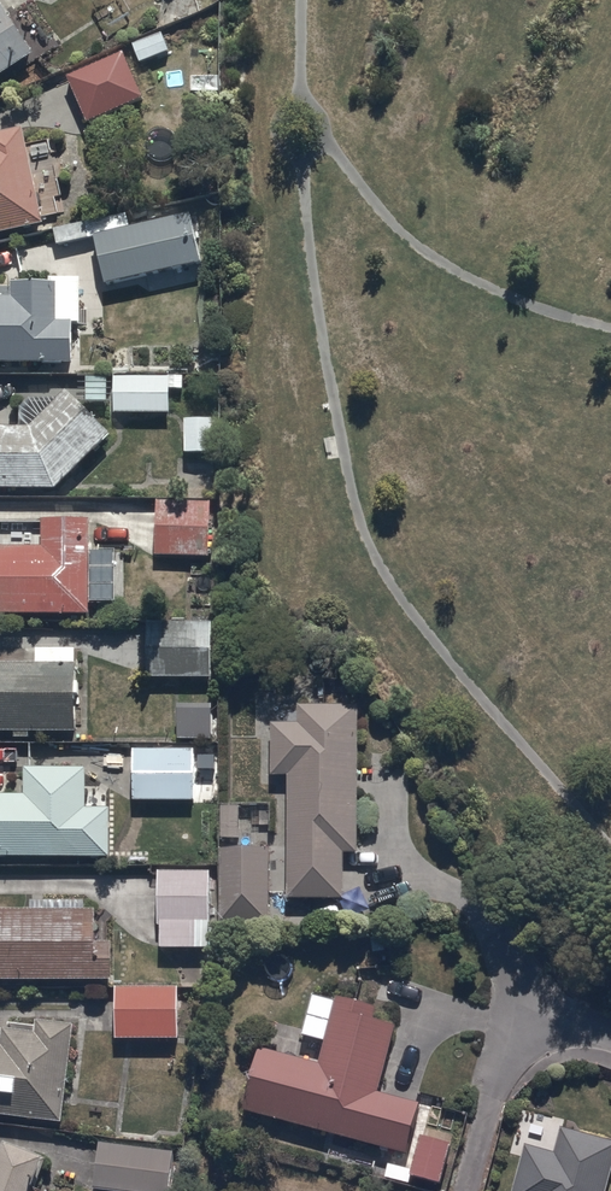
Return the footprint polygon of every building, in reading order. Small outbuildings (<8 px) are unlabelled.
[(35,52),(3,0),(0,0),(0,74),(35,52)] [(133,44),(141,63),(171,50),(164,31),(133,44)] [(68,74),(89,121),(146,96),(125,48),(68,74)] [(48,222),(27,124),(0,129),(0,232),(48,222)] [(97,235),(108,284),(208,262),(196,211),(134,225),(131,211),(54,228),(57,244),(97,235)] [(77,362),(77,321),(83,321),(84,276),(53,275),(53,280),(14,280),(13,294),(0,294),(0,361),(77,362)] [(88,373),(88,399),(117,399),(117,410),(172,410),(173,387),(185,387),(185,375),(117,375),(117,380),(110,380),(110,373),(88,373)] [(0,423),(0,487),(57,488),(113,432),(69,387),(33,423),(0,423)] [(216,416),(187,416),(187,450),(216,450),(216,416)] [(158,499),(157,555),(211,555),(212,499),(158,499)] [(93,601),(101,601),(102,548),(93,548),(94,517),(46,517),(45,544),(0,544),(0,612),(93,613),(93,601)] [(151,619),(151,675),(216,675),(216,619),(151,619)] [(15,729),(15,737),(33,737),(32,729),(80,729),(79,646),(38,646),(38,661),(0,661),(0,729),(15,729)] [(181,704),(182,736),(215,736),(215,704),(181,704)] [(289,776),(289,897),(345,897),(345,850),(357,850),(358,705),(299,704),(299,722),(271,721),(271,776),(289,776)] [(136,746),(135,798),(197,799),(198,747),(136,746)] [(113,855),(114,805),(90,805),(91,766),(28,766),(28,793),(0,793),(0,854),(113,855)] [(221,803),(220,837),(239,838),(240,803),(221,803)] [(220,845),(220,920),(271,920),(271,845),(220,845)] [(159,869),(160,948),(213,948),(212,869),(159,869)] [(113,978),(114,940),(96,939),(96,906),(0,905),(0,977),(113,978)] [(117,987),(118,1038),(181,1036),(180,985),(117,987)] [(259,1047),(243,1108),(409,1152),(423,1101),(379,1090),(398,1022),(375,1016),(378,1004),(338,994),(336,1000),(314,994),(304,1032),(326,1038),(320,1063),(259,1047)] [(64,1120),(74,1020),(38,1016),(37,1031),(4,1028),(2,1040),(0,1040),(0,1113),(64,1120)] [(610,1179),(610,1136),(562,1124),(556,1151),(525,1143),(513,1190),(608,1190),(610,1179)] [(453,1140),(421,1132),(412,1173),(443,1180),(453,1140)] [(94,1187),(129,1190),(173,1190),(178,1146),(100,1137),(94,1187)] [(56,1190),(38,1183),(49,1153),(9,1138),(0,1161),(0,1190),(56,1190)]
